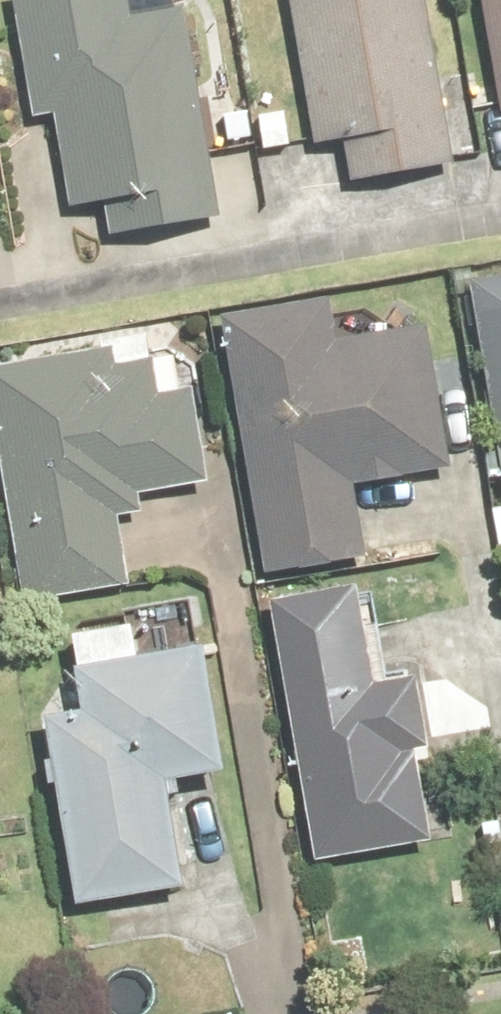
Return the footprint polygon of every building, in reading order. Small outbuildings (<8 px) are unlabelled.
[(441,199),(500,190),(500,0),(410,0),(441,199)] [(357,8),(226,28),(251,189),(272,186),(279,240),(378,227),(370,171),(381,169),(357,8)] [(0,32),(0,262),(18,259),(22,285),(155,263),(121,57),(76,65),(68,20),(0,32)] [(402,328),(444,589),(500,580),(500,312),(402,328)] [(269,350),(151,364),(180,617),(298,603),(288,514),(372,504),(357,374),(273,384),(269,350)] [(0,397),(0,630),(67,618),(54,541),(127,530),(108,404),(32,416),(28,392),(0,397)] [(329,624),(204,645),(249,909),(375,887),(329,624)] [(455,639),(498,937),(500,936),(500,632),(455,639)] [(22,711),(29,749),(0,753),(0,898),(7,950),(122,934),(106,821),(159,812),(138,692),(22,711)]
